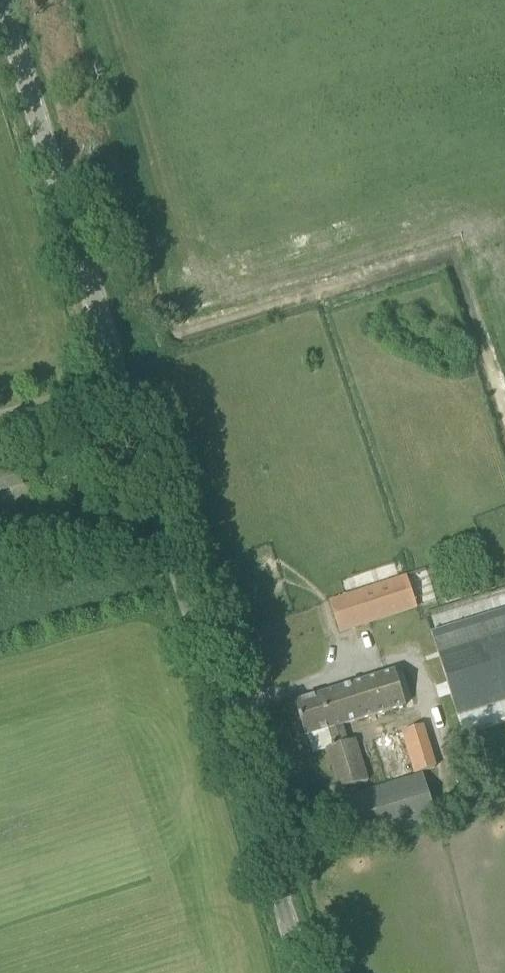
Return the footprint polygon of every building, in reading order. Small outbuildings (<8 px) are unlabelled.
[(4,490),(23,484),(15,453),(0,457),(0,491),(4,490)] [(406,577),(330,602),(340,632),(416,607),(406,577)] [(432,634),(458,716),(504,701),(504,611),(432,634)] [(339,790),(369,781),(356,739),(348,741),(344,726),(405,707),(394,672),(295,703),(306,737),(308,736),(313,754),(327,750),(339,790)] [(403,732),(414,773),(437,767),(426,726),(403,732)] [(342,803),(354,841),(436,816),(424,777),(342,803)]
